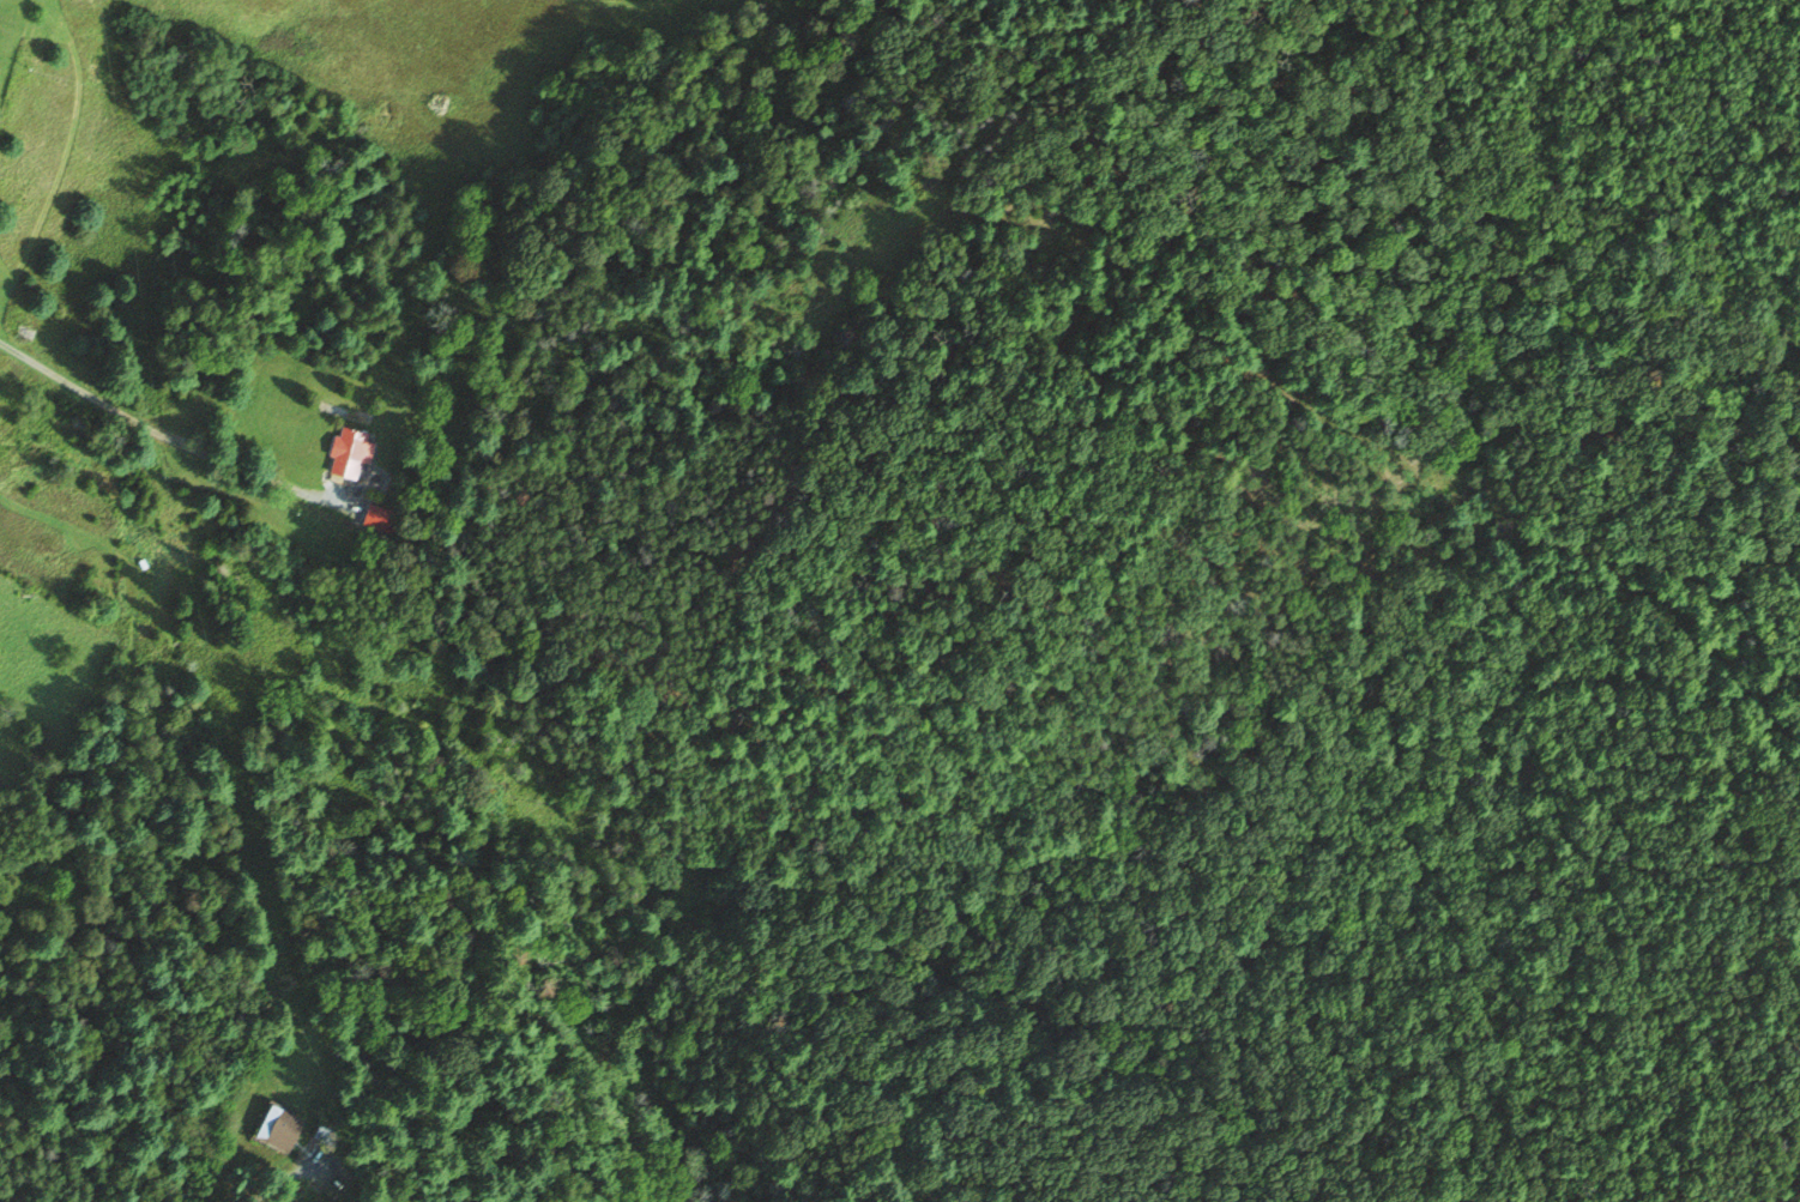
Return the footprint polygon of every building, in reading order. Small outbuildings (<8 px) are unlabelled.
[(368,464),(358,461),(354,478),(328,471),(332,455),(328,454),(332,436),(337,437),(340,425),(366,433),(363,441),(374,443),(368,464)] [(369,502),(398,513),(389,536),(361,526),(369,502)] [(267,1103),(303,1119),(288,1153),(252,1136),(267,1103)]
